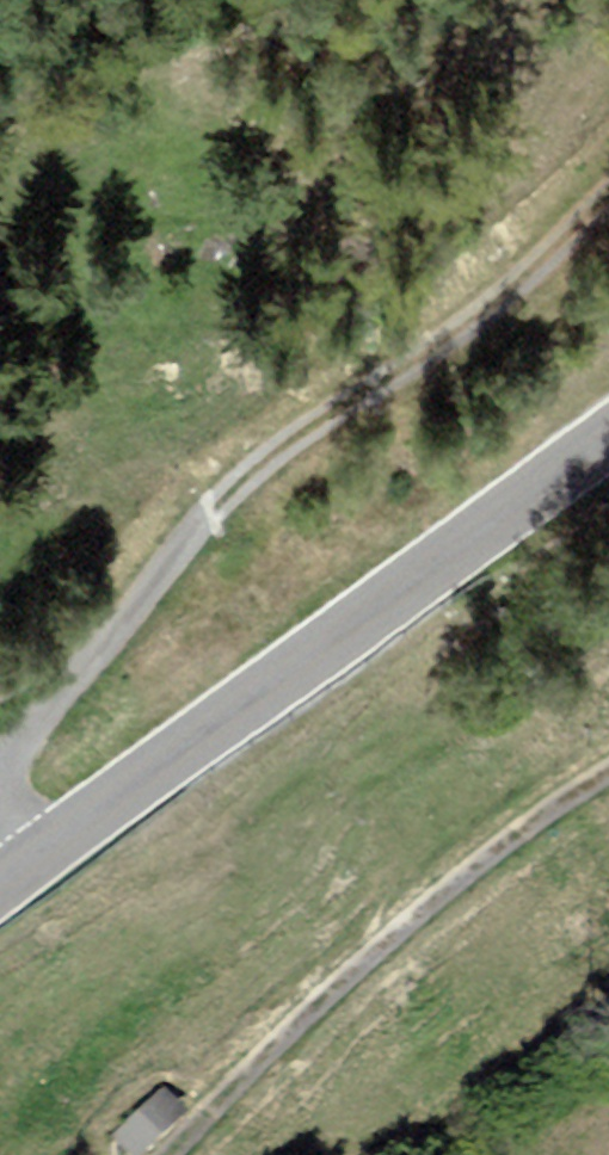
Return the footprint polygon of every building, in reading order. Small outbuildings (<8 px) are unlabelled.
[(162,1091),(114,1135),(133,1154),(149,1154),(188,1119),(162,1091)]
